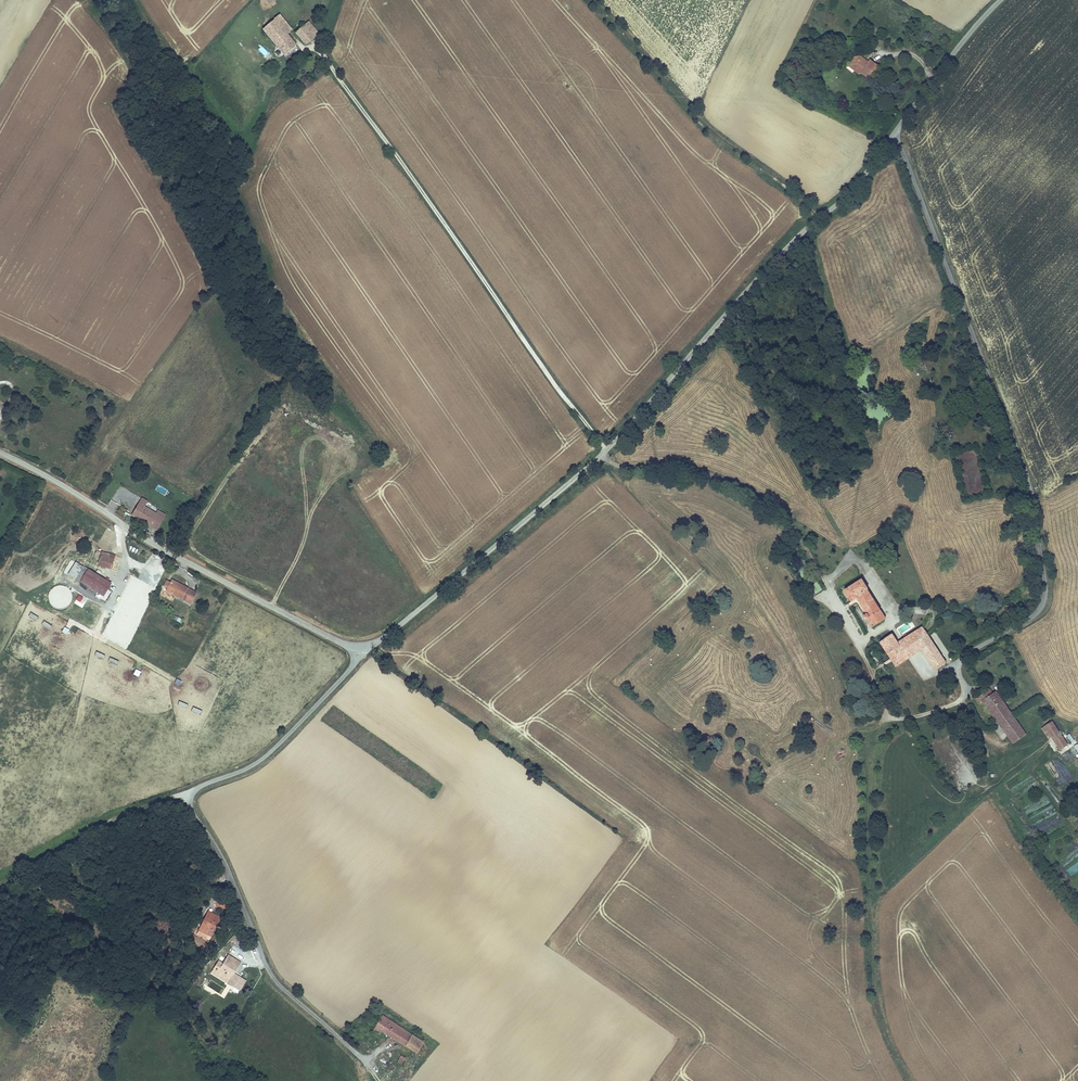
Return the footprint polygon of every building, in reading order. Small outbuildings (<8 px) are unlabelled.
[(292,29),(280,13),(274,18),(287,33),(292,29)] [(287,33),(274,18),(262,28),(284,55),(297,45),(287,33)] [(304,44),(318,33),(309,20),(303,25),(306,28),(297,35),(304,44)] [(297,35),(306,28),(303,25),(295,32),(297,35)] [(262,46),(258,49),(265,57),(269,53),(262,46)] [(849,63),(855,68),(854,70),(859,74),(863,73),(871,80),(882,66),(871,58),(869,60),(865,57),(857,51),(849,63)] [(927,65),(934,69),(937,62),(931,58),(927,65)] [(142,497),(131,515),(136,518),(151,527),(159,514),(156,512),(145,506),(148,501),(142,497)] [(121,505),(117,513),(123,516),(123,517),(127,519),(130,514),(125,512),(126,510),(124,508),(125,507),(121,505)] [(159,514),(151,527),(156,530),(160,524),(166,514),(158,509),(156,512),(159,514)] [(105,567),(109,553),(101,551),(98,565),(105,567)] [(115,555),(109,553),(105,567),(111,569),(115,555)] [(68,574),(80,582),(88,569),(75,562),(68,574)] [(88,569),(80,582),(102,596),(110,583),(88,569)] [(165,590),(191,604),(197,592),(171,579),(170,582),(167,580),(163,586),(167,588),(165,590)] [(886,619),(867,588),(868,588),(864,581),(862,582),(845,592),(852,604),(853,607),(856,605),(860,606),(866,617),(865,618),(867,621),(868,620),(873,628),(886,619)] [(896,666),(921,650),(936,672),(940,670),(946,665),(923,627),(897,642),(892,634),(880,642),(896,666)] [(1013,717),(1003,702),(1000,704),(995,696),(991,698),(987,692),(976,700),(980,705),(984,701),(1001,725),(1013,717)] [(1003,702),(998,694),(995,696),(1000,704),(1003,702)] [(1022,730),(1013,717),(1001,725),(1010,739),(1010,738),(1022,730)] [(1070,746),(1053,723),(1046,729),(1053,739),(1062,752),(1070,746)] [(1053,739),(1046,729),(1042,731),(1050,742),(1053,739)] [(1014,744),(1026,736),(1022,730),(1010,738),(1010,739),(1014,744)] [(212,937),(222,917),(208,910),(198,931),(212,937)] [(164,937),(179,922),(168,911),(153,927),(164,937)] [(235,973),(241,962),(228,955),(223,963),(218,960),(211,973),(240,991),(246,981),(235,973)] [(412,1035),(383,1015),(372,1032),(374,1034),(375,1033),(379,1035),(381,1031),(399,1043),(404,1035),(409,1039),(412,1035)] [(411,1050),(418,1038),(412,1034),(412,1035),(409,1039),(404,1035),(399,1043),(411,1050)] [(417,1054),(425,1042),(418,1038),(411,1050),(417,1054)] [(397,1062),(401,1065),(406,1058),(401,1055),(397,1062)]
